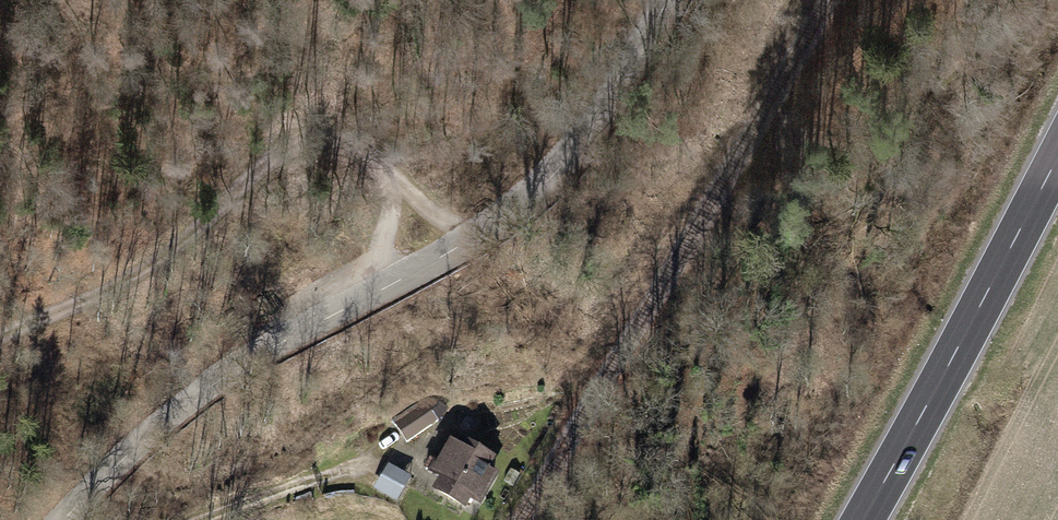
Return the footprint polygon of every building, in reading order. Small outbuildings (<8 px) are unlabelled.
[(434,399),(397,421),(408,439),(445,417),(434,399)] [(497,464),(454,442),(431,485),(475,508),(497,464)] [(416,479),(387,465),(377,485),(405,500),(416,479)]
